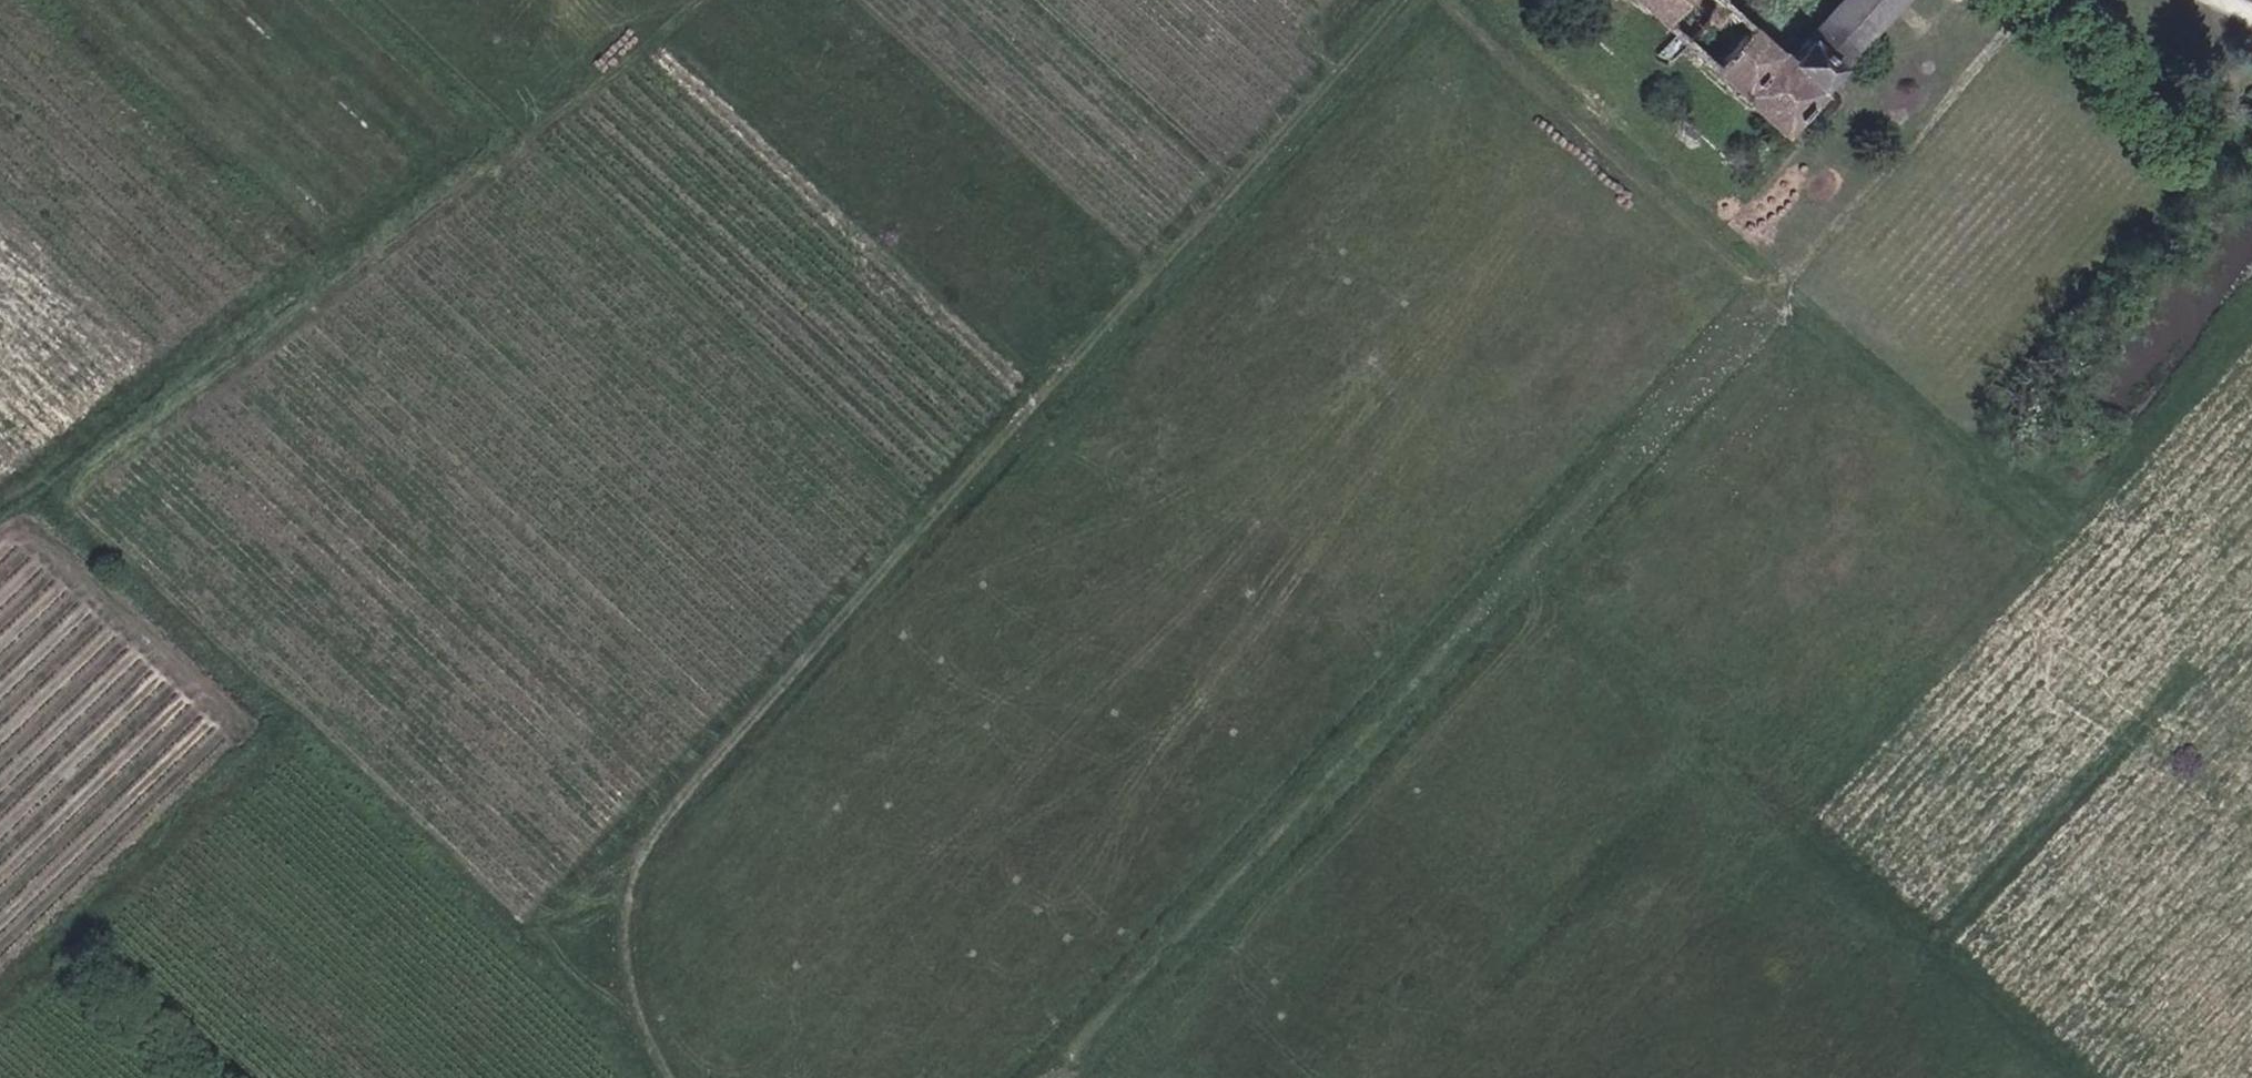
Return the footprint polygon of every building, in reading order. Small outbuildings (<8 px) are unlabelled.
[(1718,0),(1635,0),(1674,36),(1686,47),(1738,94),(1736,97),(1778,136),(1816,94),(1815,93),(1902,0),(1843,0),(1786,60),(1775,48),(1774,50),(1718,0)] [(1686,47),(1674,36),(1656,56),(1668,67),(1686,47)]
